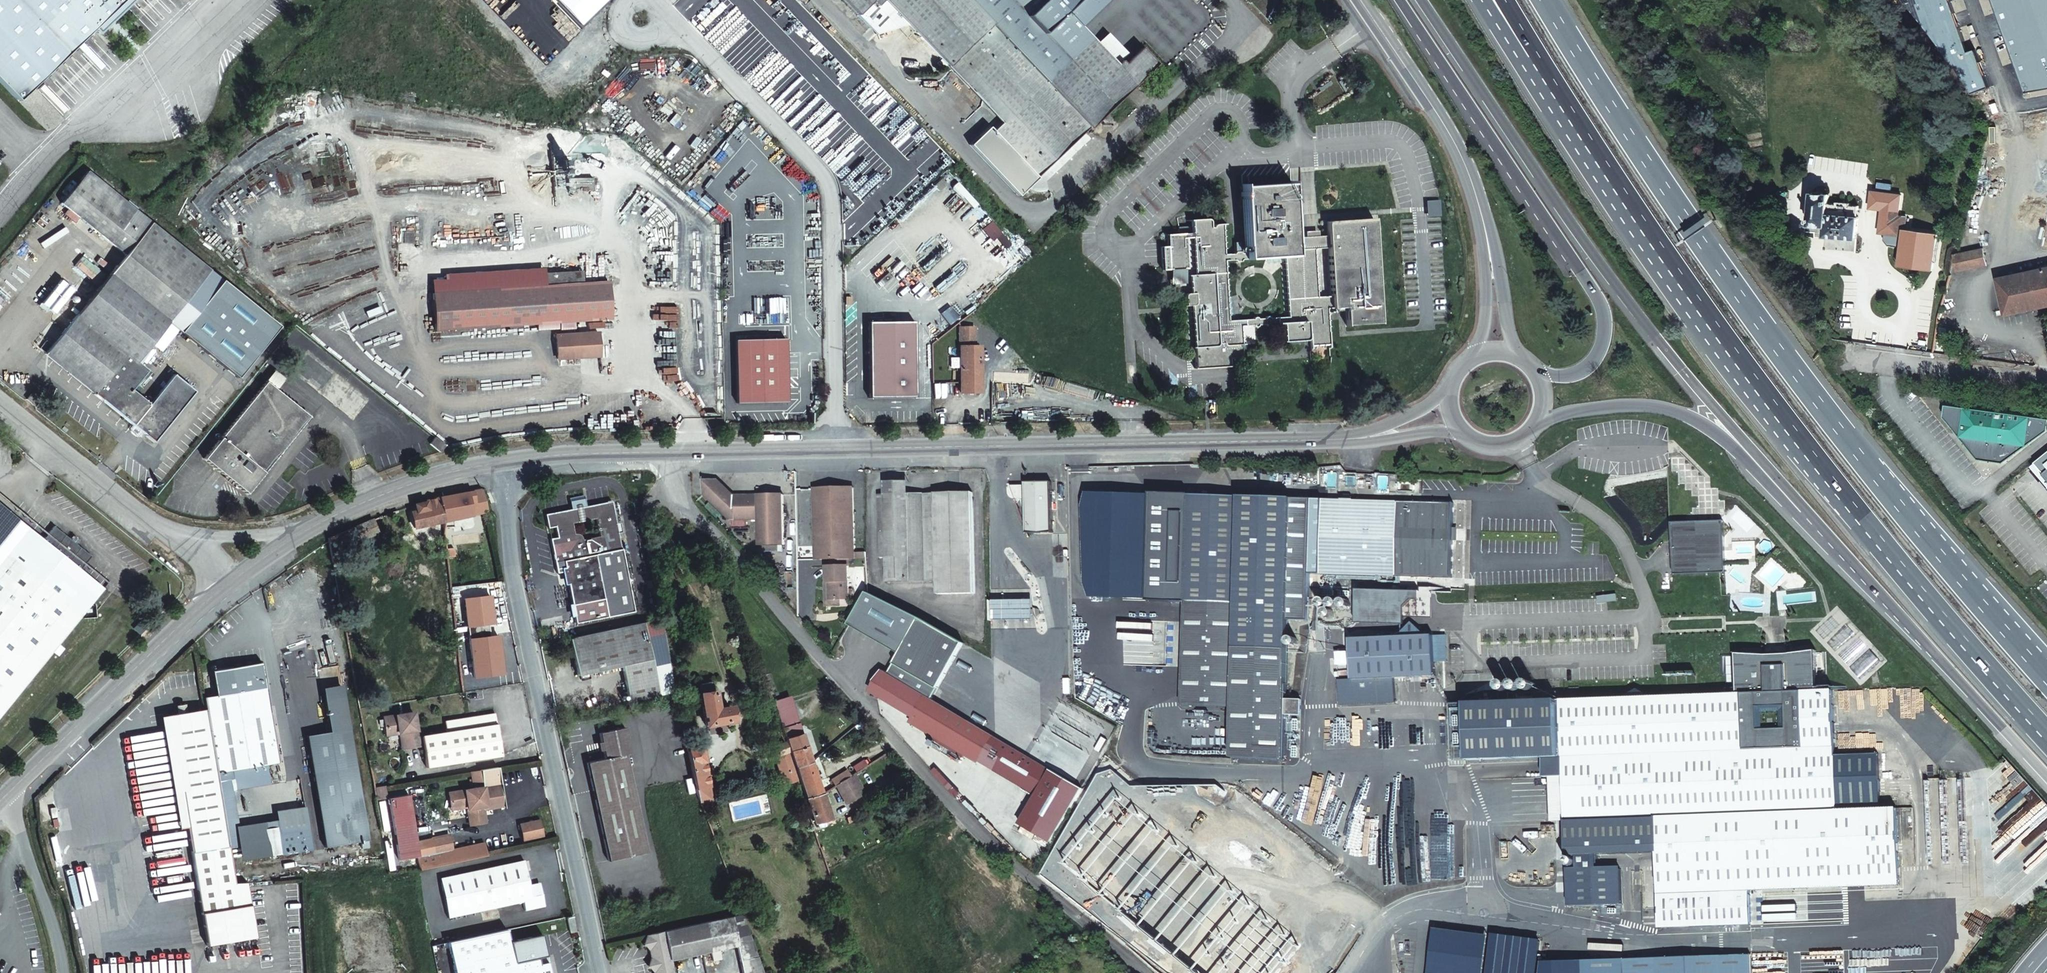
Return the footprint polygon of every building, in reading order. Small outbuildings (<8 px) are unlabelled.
[(15,99),(90,26),(93,23),(99,29),(120,9),(114,3),(117,0),(0,0),(0,85),(7,92),(15,99)] [(114,3),(120,9),(129,0),(117,0),(114,3)] [(855,13),(869,2),(873,6),(881,0),(842,0),(855,13)] [(855,13),(874,33),(907,25),(882,0),(881,0),(873,6),(869,2),(855,13)] [(907,25),(940,60),(946,66),(956,57),(990,24),(1002,37),(1041,0),(882,0),(907,25)] [(1002,37),(1045,82),(1091,39),(1073,21),(1063,11),(1075,0),(1041,0),(1002,37)] [(1063,11),(1073,21),(1094,0),(1075,0),(1063,11)] [(846,7),(842,11),(848,19),(853,14),(846,7)] [(93,23),(90,26),(96,32),(99,29),(93,23)] [(1115,65),(1114,63),(1091,39),(1045,82),(1002,37),(990,24),(956,57),(1012,113),(1001,123),(993,131),(1037,176),(1089,127),(1074,112),(1119,70),(1115,65)] [(1101,28),(1091,38),(1116,64),(1126,53),(1101,28)] [(1119,62),(1115,65),(1119,70),(1074,112),(1089,127),(1156,65),(1140,48),(1122,64),(1119,62)] [(956,57),(946,66),(960,80),(1001,123),(1012,113),(956,57)] [(934,64),(941,71),(946,66),(940,60),(934,64)] [(1278,71),(1267,61),(1261,65),(1273,77),(1278,71)] [(846,125),(833,139),(840,147),(854,133),(846,125)] [(1037,176),(993,131),(988,126),(969,144),(1018,195),(1037,176)] [(868,136),(850,153),(855,160),(863,153),(873,163),(867,169),(872,175),(890,158),(868,136)] [(840,147),(833,139),(824,147),(832,155),(840,147)] [(154,338),(167,323),(209,271),(86,172),(60,204),(125,255),(45,355),(133,425),(142,433),(153,441),(193,392),(173,376),(149,405),(131,390),(146,371),(139,364),(149,352),(146,349),(154,338)] [(596,180),(570,179),(570,192),(596,193),(596,180)] [(1242,189),(1246,254),(1247,260),(1283,257),(1287,317),(1285,317),(1285,324),(1282,325),(1283,341),(1306,339),(1306,335),(1309,335),(1310,345),(1328,345),(1325,309),(1349,309),(1351,325),(1382,323),(1374,223),(1306,227),(1307,245),(1295,246),(1290,185),(1242,189)] [(1829,197),(1813,196),(1811,226),(1825,227),(1825,237),(1855,241),(1857,208),(1852,208),(1850,204),(1838,204),(1837,207),(1828,206),(1829,197)] [(1907,219),(1881,216),(1878,234),(1902,237),(1899,267),(1931,271),(1935,236),(1905,232),(1907,219)] [(1223,263),(1223,256),(1220,227),(1214,227),(1214,229),(1209,229),(1208,222),(1189,223),(1190,228),(1176,229),(1179,236),(1168,237),(1168,249),(1162,250),(1164,273),(1189,272),(1187,242),(1195,242),(1197,278),(1190,279),(1190,297),(1185,297),(1186,308),(1193,308),(1194,349),(1215,348),(1215,345),(1224,344),(1224,347),(1227,347),(1227,356),(1238,355),(1237,347),(1241,348),(1240,328),(1242,328),(1242,321),(1229,321),(1223,263)] [(1230,256),(1223,256),(1223,263),(1247,260),(1246,254),(1236,255),(1233,226),(1227,227),(1230,256)] [(1984,249),(1956,255),(1954,256),(1956,260),(1957,272),(1987,265),(1984,249)] [(433,279),(433,291),(583,285),(583,272),(546,273),(545,269),(445,272),(446,279),(433,279)] [(2000,279),(2007,312),(2046,303),(2046,305),(2046,269),(2000,279)] [(583,285),(433,291),(435,329),(611,323),(611,284),(583,285)] [(1242,321),(1242,328),(1282,325),(1285,324),(1285,317),(1242,321)] [(919,321),(872,322),(872,398),(919,398),(919,321)] [(173,328),(167,323),(154,338),(160,343),(173,328)] [(970,328),(958,329),(959,387),(979,386),(977,346),(970,346),(970,328)] [(1948,330),(1940,329),(1934,354),(1943,355),(1948,330)] [(600,334),(556,335),(557,360),(600,358),(600,334)] [(790,338),(740,339),(742,403),(792,401),(790,338)] [(266,382),(276,390),(284,380),(274,372),(266,382)] [(276,390),(266,382),(204,459),(246,493),(309,416),(276,390)] [(39,401),(31,394),(27,400),(35,406),(39,401)] [(1942,408),(1940,420),(1977,461),(2002,467),(2046,433),(2046,429),(2046,420),(1942,408)] [(142,433),(133,425),(129,430),(130,431),(136,437),(139,437),(142,433)] [(439,452),(444,445),(435,438),(430,444),(439,452)] [(735,494),(719,479),(704,480),(704,494),(732,520),(735,521),(759,520),(759,495),(735,495),(735,494)] [(886,494),(910,494),(910,481),(885,482),(886,494)] [(1039,486),(1012,486),(1016,497),(1019,499),(1023,500),(1027,501),(1027,533),(1052,533),(1052,482),(1039,483),(1039,486)] [(855,553),(853,488),(815,489),(816,560),(836,559),(837,566),(827,567),(828,582),(830,582),(830,600),(841,599),(849,599),(848,559),(855,559),(855,553)] [(482,489),(439,497),(440,499),(443,520),(443,523),(444,528),(454,527),(455,527),(454,519),(487,512),(482,489)] [(938,582),(936,493),(910,494),(886,494),(879,495),(880,558),(888,558),(889,583),(938,582)] [(975,594),(973,493),(936,493),(938,582),(938,594),(975,594)] [(586,506),(583,495),(569,498),(571,509),(575,508),(586,506)] [(784,545),(784,495),(759,495),(759,520),(760,545),(784,545)] [(1312,498),(1293,498),(1189,495),(1185,706),(1236,708),(1235,758),(1286,759),(1287,714),(1303,715),(1304,698),(1288,698),(1290,616),(1310,617),(1312,498)] [(443,520),(440,499),(426,503),(415,506),(417,512),(411,513),(414,529),(443,523),(443,520)] [(1397,501),(1322,499),(1320,575),(1396,577),(1397,501)] [(556,569),(561,568),(562,572),(565,571),(572,605),(603,599),(607,617),(634,612),(611,501),(586,506),(575,508),(571,509),(545,514),(547,528),(555,526),(557,537),(550,539),(556,569)] [(1120,517),(1120,501),(1094,502),(1095,518),(1120,517)] [(1452,579),(1454,502),(1397,501),(1396,577),(1452,579)] [(372,520),(327,538),(332,564),(339,563),(343,562),(340,548),(359,540),(377,533),(372,520)] [(1723,521),(1671,522),(1673,574),(1725,572),(1723,521)] [(0,547),(0,716),(26,684),(103,589),(80,570),(91,557),(76,545),(70,540),(54,527),(43,541),(20,522),(0,547)] [(454,527),(444,528),(446,549),(455,548),(454,527)] [(73,536),(70,540),(76,545),(79,541),(73,536)] [(340,571),(339,563),(332,564),(334,572),(340,571)] [(830,582),(828,582),(825,582),(825,607),(841,606),(841,599),(830,600),(830,582)] [(901,652),(920,617),(868,591),(850,624),(901,652)] [(603,599),(572,605),(576,623),(607,617),(603,599)] [(994,601),(994,621),(1034,620),(1034,600),(994,601)] [(964,642),(920,617),(901,652),(894,663),(889,672),(932,698),(938,687),(964,642)] [(134,629),(140,635),(148,626),(143,620),(134,629)] [(659,696),(643,622),(569,639),(577,676),(621,666),(629,702),(659,696)] [(1398,637),(1351,639),(1352,680),(1338,680),(1340,705),(1396,703),(1394,678),(1436,675),(1434,635),(1426,635),(1412,622),(1398,637)] [(1816,650),(1783,654),(1765,655),(1736,653),(1737,694),(1652,697),(1636,689),(1622,698),(1561,700),(1450,704),(1452,746),(1468,745),(1468,760),(1543,758),(1544,777),(1564,776),(1566,821),(1567,856),(1656,853),(1659,928),(1751,925),(1749,891),(1900,885),(1897,808),(1837,810),(1833,690),(1818,691),(1816,650)] [(186,827),(196,885),(201,913),(207,946),(255,937),(250,905),(246,883),(234,883),(228,849),(220,800),(217,782),(216,774),(226,772),(232,771),(265,765),(278,763),(265,687),(261,662),(211,670),(215,695),(203,697),(205,709),(168,716),(186,827)] [(918,718),(931,697),(889,672),(886,671),(879,683),(881,696),(918,718)] [(713,693),(711,681),(698,684),(700,695),(713,693)] [(717,710),(714,693),(713,693),(700,695),(706,726),(733,721),(730,707),(717,710)] [(996,736),(931,697),(918,718),(916,722),(938,735),(970,754),(998,770),(1008,754),(1024,763),(1028,755),(996,736)] [(783,731),(798,725),(789,698),(773,703),(783,731)] [(386,736),(399,734),(403,733),(406,749),(419,747),(418,737),(414,712),(383,717),(386,736)] [(427,768),(502,756),(495,713),(445,722),(447,732),(422,736),(424,746),(427,768)] [(186,827),(168,716),(160,717),(178,829),(186,827)] [(630,753),(624,728),(618,729),(616,727),(614,730),(598,733),(600,743),(598,743),(600,750),(602,749),(604,759),(586,763),(594,802),(635,796),(625,754),(630,753)] [(337,731),(344,768),(355,766),(348,729),(337,731)] [(811,762),(803,739),(801,734),(786,739),(788,745),(795,767),(811,762)] [(970,754),(938,735),(935,739),(949,748),(958,753),(968,758),(970,754)] [(949,748),(935,739),(932,745),(946,753),(949,748)] [(783,785),(797,780),(784,742),(770,747),(783,785)] [(1468,745),(1452,746),(1453,761),(1468,760),(1468,745)] [(702,748),(687,750),(695,788),(700,802),(711,799),(708,787),(709,786),(704,762),(705,761),(702,748)] [(968,758),(958,753),(955,758),(964,764),(968,758)] [(1081,786),(1028,755),(1024,763),(1047,776),(1030,805),(1061,822),(1081,786)] [(821,793),(811,762),(795,767),(805,798),(821,793)] [(265,765),(232,771),(235,789),(268,784),(265,765)] [(344,768),(312,773),(324,848),(367,841),(355,766),(344,768)] [(504,806),(498,767),(481,770),(471,772),(472,779),(473,783),(483,782),(484,787),(448,793),(451,807),(467,805),(467,807),(470,825),(485,823),(483,810),(504,806)] [(216,774),(217,782),(227,780),(226,772),(216,774)] [(836,778),(839,783),(846,779),(847,778),(844,773),(836,778)] [(855,773),(850,777),(857,790),(863,787),(855,773)] [(1564,776),(1549,777),(1550,821),(1556,821),(1566,821),(1564,776)] [(839,783),(836,785),(847,804),(860,796),(857,790),(850,777),(847,778),(846,779),(839,783)] [(217,782),(220,800),(233,798),(232,791),(230,791),(227,780),(217,782)] [(385,786),(375,787),(377,799),(387,798),(385,786)] [(830,819),(821,793),(805,798),(814,823),(830,819)] [(647,852),(635,796),(594,802),(607,861),(647,852)] [(220,800),(228,849),(242,846),(233,798),(220,800)] [(275,813),(278,828),(307,824),(303,808),(275,813)] [(544,835),(540,819),(520,824),(523,840),(544,835)] [(278,828),(282,854),(311,850),(307,824),(278,828)] [(449,835),(432,839),(415,842),(420,870),(455,862),(452,850),(452,849),(449,835)] [(484,842),(452,849),(452,850),(455,862),(487,855),(484,842)] [(545,906),(540,883),(529,885),(524,860),(439,879),(448,918),(522,901),(525,911),(545,906)] [(1259,900),(1267,891),(1235,864),(1220,880),(1241,900),(1237,903),(1244,910),(1256,898),(1259,900)] [(1568,872),(1570,907),(1622,905),(1621,870),(1568,872)] [(1320,887),(1310,882),(1301,898),(1312,903),(1320,887)] [(741,914),(646,935),(643,944),(649,950),(651,957),(648,966),(654,972),(673,972),(670,959),(673,958),(673,959),(710,951),(712,960),(720,958),(718,949),(736,945),(737,947),(736,947),(742,972),(763,972),(741,914)] [(573,916),(567,917),(570,932),(576,931),(573,916)] [(547,962),(538,964),(537,958),(546,956),(542,934),(510,941),(507,929),(448,942),(454,972),(550,972),(547,962)] [(1204,970),(1205,967),(1197,960),(1191,966),(1186,962),(1190,957),(1182,950),(1178,953),(1176,952),(1163,966),(1169,972),(1201,972),(1204,970)] [(1625,959),(1583,960),(1583,972),(1751,972),(1751,955),(1625,959)]
